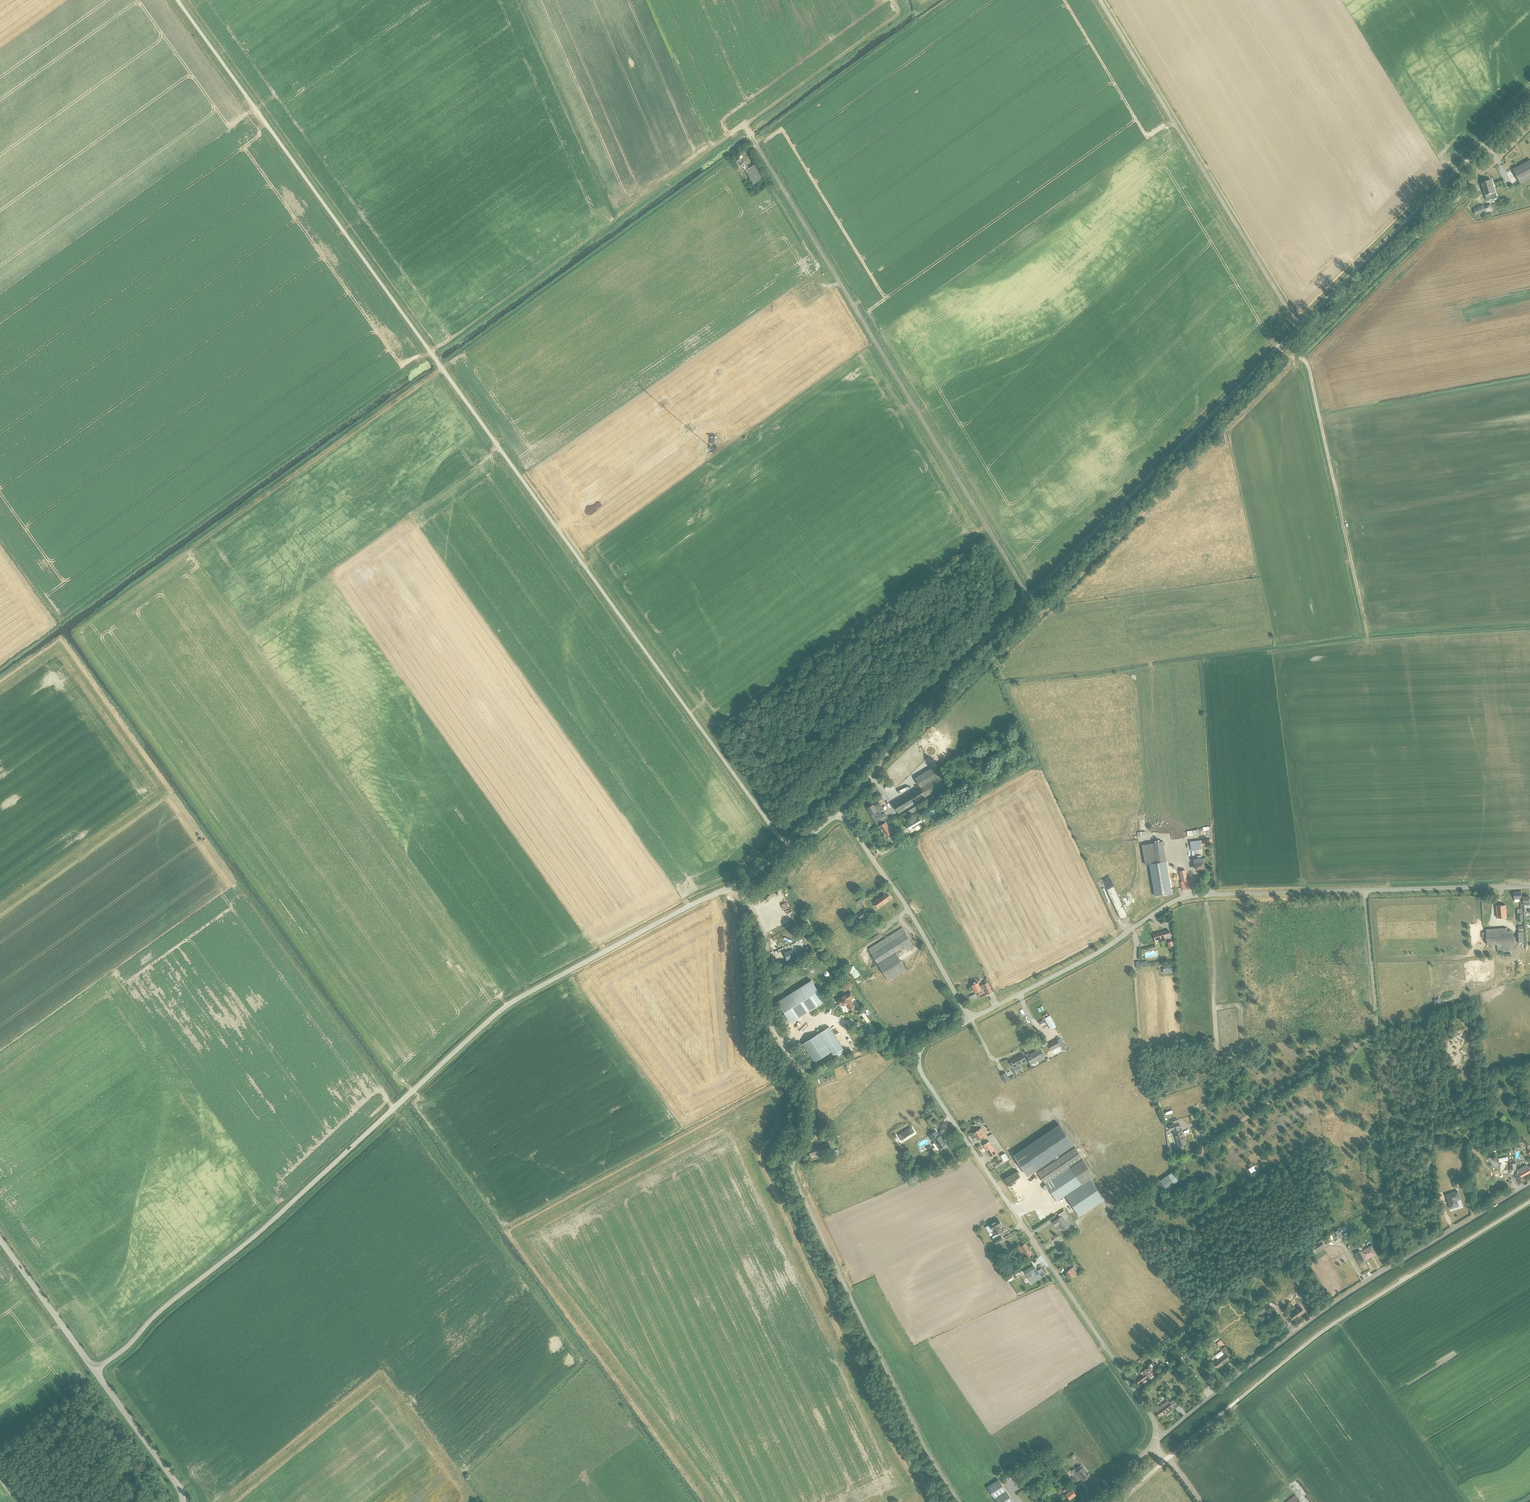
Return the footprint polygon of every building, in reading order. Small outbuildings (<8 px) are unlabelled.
[(1521,184),(1529,179),(1529,161),(1513,169),(1521,184)] [(745,171),(753,184),(762,178),(754,166),(745,171)] [(1493,193),(1495,193),(1491,180),(1482,183),(1487,199),(1494,197),(1493,193)] [(893,804),(898,813),(926,797),(943,786),(932,768),(915,779),(920,788),(893,804)] [(881,814),(880,812),(883,810),(879,804),(875,806),(876,808),(875,808),(873,805),(870,807),(870,806),(868,808),(869,810),(872,815),(876,813),(878,816),(881,814)] [(906,825),(909,831),(922,823),(919,817),(906,825)] [(926,822),(929,826),(937,821),(934,817),(926,822)] [(879,826),(886,838),(893,834),(886,822),(879,826)] [(1149,864),(1155,896),(1172,893),(1163,841),(1142,845),(1145,865),(1149,864)] [(1193,859),(1194,863),(1195,863),(1195,869),(1204,869),(1203,858),(1193,859)] [(1180,871),(1183,886),(1184,890),(1191,888),(1189,880),(1188,880),(1185,870),(1180,871)] [(1105,879),(1121,919),(1128,916),(1128,913),(1133,911),(1130,904),(1124,906),(1112,876),(1105,879)] [(889,901),(892,899),(887,892),(884,895),(873,902),(878,909),(889,901)] [(1521,902),(1521,903),(1522,903),(1522,892),(1514,892),(1515,902),(1521,902)] [(1506,905),(1497,906),(1498,918),(1507,917),(1506,905)] [(850,922),(853,925),(868,913),(867,912),(865,913),(865,912),(868,910),(866,908),(864,911),(863,910),(856,916),(856,917),(850,922)] [(911,942),(912,941),(903,927),(868,949),(878,964),(872,968),(874,971),(880,968),(888,981),(907,969),(896,952),(904,946),(907,951),(914,947),(911,942)] [(1487,945),(1497,944),(1498,952),(1515,950),(1513,931),(1507,932),(1507,928),(1486,929),(1487,945)] [(1169,930),(1153,935),(1156,944),(1165,941),(1164,937),(1170,935),(1169,930)] [(879,934),(870,940),(871,942),(880,936),(879,934)] [(794,951),(786,952),(788,961),(796,959),(794,951)] [(791,1023),(825,1001),(812,980),(778,1002),(791,1023)] [(972,985),(975,993),(985,988),(988,994),(993,992),(988,982),(980,986),(978,982),(972,985)] [(846,1004),(850,1010),(855,1007),(850,1000),(854,998),(850,992),(837,1000),(841,1006),(844,1004),(844,1006),(846,1004)] [(1023,1017),(1027,1027),(1032,1025),(1029,1015),(1023,1017)] [(1045,1018),(1051,1030),(1057,1027),(1051,1015),(1045,1018)] [(829,1027),(819,1033),(820,1033),(831,1051),(833,1055),(843,1049),(830,1028),(829,1027)] [(820,1033),(803,1044),(814,1062),(831,1051),(820,1033)] [(1051,1050),(1060,1045),(1063,1051),(1067,1049),(1061,1038),(1049,1045),(1051,1050)] [(1026,1057),(1031,1065),(1044,1057),(1040,1049),(1026,1057)] [(1010,1061),(1013,1067),(1026,1061),(1023,1054),(1010,1061)] [(1001,1075),(1005,1082),(1010,1080),(1006,1073),(1001,1075)] [(1074,1145),(1060,1124),(1013,1155),(1022,1168),(1031,1162),(1036,1170),(1074,1145)] [(912,1127),(898,1135),(901,1140),(915,1132),(912,1127)] [(1179,1127),(1173,1129),(1175,1133),(1177,1141),(1179,1141),(1180,1146),(1178,1146),(1179,1151),(1184,1149),(1183,1145),(1185,1144),(1181,1131),(1180,1131),(1179,1127)] [(976,1131),(973,1133),(977,1139),(982,1136),(984,1139),(987,1137),(981,1128),(976,1131)] [(942,1147),(946,1144),(940,1135),(938,1137),(935,1132),(929,1136),(932,1141),(934,1140),(940,1149),(941,1148),(942,1149),(943,1148),(942,1147)] [(989,1141),(983,1145),(991,1157),(997,1153),(989,1141)] [(811,1155),(811,1156),(831,1150),(829,1143),(809,1149),(809,1151),(807,1151),(808,1155),(809,1155),(809,1156),(811,1155)] [(1038,1173),(1046,1184),(1057,1201),(1065,1195),(1079,1217),(1104,1200),(1090,1179),(1095,1176),(1075,1148),(1038,1173)] [(1006,1161),(1011,1158),(1007,1152),(1002,1155),(1006,1161)] [(1522,1177),(1529,1172),(1529,1165),(1528,1167),(1527,1165),(1518,1170),(1522,1177)] [(1167,1189),(1180,1181),(1174,1171),(1161,1179),(1167,1189)] [(1009,1185),(1023,1179),(1020,1172),(1006,1177),(1009,1185)] [(1493,1181),(1483,1188),(1486,1194),(1497,1187),(1493,1181)] [(1460,1198),(1457,1191),(1446,1194),(1450,1208),(1458,1206),(1456,1199),(1460,1198)] [(1064,1211),(1058,1214),(1060,1217),(1053,1222),(1056,1226),(1059,1224),(1063,1230),(1069,1226),(1064,1218),(1067,1216),(1064,1211)] [(989,1225),(986,1227),(989,1232),(993,1230),(993,1231),(993,1230),(996,1235),(1002,1231),(999,1227),(1002,1225),(998,1219),(989,1225)] [(1345,1225),(1334,1232),(1338,1238),(1342,1235),(1341,1233),(1348,1229),(1347,1228),(1345,1225)] [(999,1233),(992,1237),(994,1239),(994,1240),(996,1244),(1003,1240),(1000,1235),(999,1233)] [(1317,1252),(1327,1247),(1324,1242),(1315,1247),(1317,1252)] [(1024,1252),(1028,1258),(1032,1256),(1025,1243),(1018,1248),(1020,1251),(1019,1251),(1021,1254),(1024,1252)] [(1360,1252),(1365,1260),(1376,1254),(1372,1246),(1360,1252)] [(1022,1268),(1026,1273),(1035,1267),(1032,1262),(1022,1268)] [(1067,1272),(1070,1278),(1078,1272),(1077,1271),(1076,1272),(1072,1267),(1071,1268),(1072,1268),(1067,1272)] [(1028,1278),(1032,1283),(1045,1274),(1041,1268),(1038,1270),(1036,1268),(1030,1272),(1032,1275),(1028,1278)] [(1013,1274),(1008,1277),(1011,1283),(1016,1279),(1013,1274)] [(1248,1314),(1253,1321),(1266,1311),(1262,1305),(1248,1314)] [(1290,1315),(1294,1320),(1304,1312),(1301,1307),(1290,1315)] [(1221,1338),(1217,1342),(1222,1347),(1226,1344),(1221,1338)] [(1218,1369),(1230,1359),(1228,1356),(1231,1354),(1225,1346),(1221,1349),(1225,1353),(1213,1363),(1218,1369)] [(1215,1359),(1222,1354),(1219,1351),(1213,1356),(1215,1359)] [(1149,1378),(1154,1375),(1148,1368),(1142,1373),(1144,1375),(1137,1381),(1139,1384),(1149,1377),(1149,1378)] [(1173,1407),(1171,1404),(1173,1402),(1172,1401),(1170,1403),(1168,1401),(1160,1407),(1158,1405),(1154,1408),(1156,1410),(1155,1410),(1160,1416),(1173,1407)] [(1078,1474),(1084,1481),(1090,1475),(1083,1467),(1077,1472),(1075,1469),(1072,1471),(1076,1475),(1078,1474)] [(997,1501),(1014,1501),(999,1480),(988,1488),(997,1501)] [(1049,1494),(1049,1495),(1056,1490),(1049,1481),(1039,1489),(1045,1497),(1049,1494)] [(1065,1494),(1070,1499),(1076,1494),(1071,1489),(1069,1486),(1066,1488),(1069,1491),(1065,1494)]
